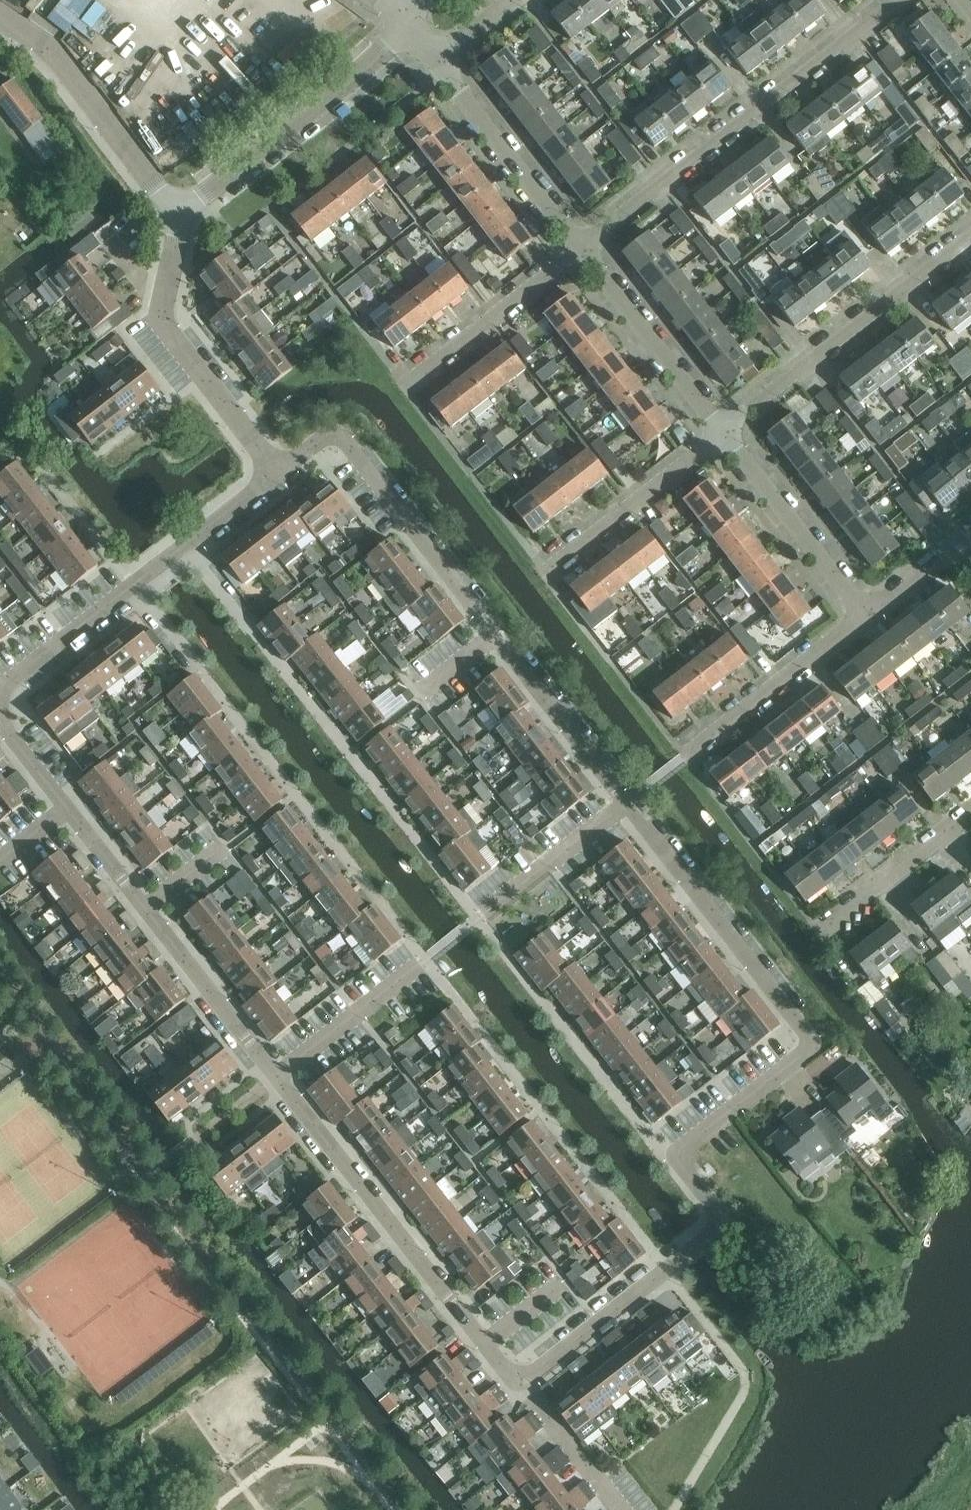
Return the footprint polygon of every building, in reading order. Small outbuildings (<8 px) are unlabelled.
[(48,14),(67,31),(74,24),(92,39),(114,14),(99,0),(61,0),(48,14)] [(571,0),(570,0),(551,15),(571,40),(590,25),(571,0)] [(590,25),(609,10),(602,0),(571,0),(590,25)] [(609,10),(615,17),(625,9),(620,2),(622,0),(602,0),(609,10)] [(676,0),(661,0),(676,19),(685,12),(676,0)] [(685,12),(695,4),(691,0),(676,0),(685,12)] [(785,5),(805,30),(824,15),(812,0),(791,0),(785,5)] [(785,5),(766,20),(785,45),(805,30),(785,5)] [(746,35),(766,60),(767,60),(771,61),(777,56),(777,52),(785,45),(766,20),(758,10),(739,25),(747,35),(746,35)] [(699,11),(690,18),(705,37),(714,30),(699,11)] [(905,33),(920,52),(946,32),(931,13),(905,33)] [(705,37),(690,18),(680,25),(695,44),(705,37)] [(527,33),(542,53),(552,45),(537,25),(527,33)] [(641,31),(632,38),(639,48),(648,40),(641,31)] [(920,52),(935,71),(960,51),(946,32),(920,52)] [(766,60),(746,35),(727,50),(747,75),(766,60)] [(639,48),(632,38),(622,46),(629,55),(639,48)] [(892,73),(901,66),(905,64),(890,45),(877,55),(892,73)] [(653,47),(644,54),(651,64),(661,56),(653,47)] [(222,48),(214,56),(251,96),(259,88),(222,48)] [(480,70),(495,89),(522,68),(507,49),(480,70)] [(950,90),(970,73),(970,65),(960,51),(935,71),(950,90)] [(551,58),(560,69),(567,64),(558,52),(551,58)] [(651,64),(644,54),(634,61),(642,71),(651,64)] [(702,70),(692,77),(712,102),(731,87),(707,55),(697,63),(702,70)] [(578,65),(592,84),(602,76),(587,57),(578,65)] [(567,64),(560,69),(569,81),(576,75),(567,64)] [(863,66),(843,81),(863,106),(883,91),(863,66)] [(901,66),(892,73),(899,83),(909,76),(901,66)] [(495,89),(510,108),(537,87),(522,68),(495,89)] [(965,109),(970,104),(970,73),(950,90),(965,109)] [(692,77),(673,92),(693,117),(712,102),(692,77)] [(24,134),(43,119),(13,80),(0,90),(0,104),(24,134)] [(843,81),(825,96),(844,121),(863,106),(843,81)] [(597,90),(612,109),(621,102),(607,83),(597,90)] [(510,108),(525,127),(551,106),(537,87),(510,108)] [(580,96),(589,107),(597,102),(587,90),(580,96)] [(673,92),(654,107),(674,132),(693,117),(673,92)] [(914,102),(922,112),(931,105),(924,95),(914,102)] [(825,96),(806,110),(826,136),(826,135),(844,121),(825,96)] [(597,102),(589,107),(598,119),(605,113),(597,102)] [(895,109),(910,128),(919,121),(904,102),(895,109)] [(931,105),(922,112),(929,121),(939,114),(931,105)] [(525,127),(540,146),(566,125),(551,106),(525,127)] [(674,132),(654,107),(636,121),(630,114),(619,123),(638,147),(648,139),(654,147),(674,132)] [(404,129),(418,148),(445,127),(431,108),(404,129)] [(826,136),(806,110),(786,126),(810,156),(817,151),(819,152),(831,143),(826,135),(826,136)] [(540,146),(554,165),(581,145),(566,125),(540,146)] [(418,148),(432,167),(459,146),(445,127),(418,148)] [(915,135),(929,153),(939,146),(924,127),(915,135)] [(607,136),(616,148),(626,140),(617,129),(607,136)] [(885,132),(865,148),(873,157),(892,142),(885,132)] [(944,140),(951,150),(961,143),(953,133),(944,140)] [(771,138),(751,153),(771,178),(790,163),(771,138)] [(626,140),(616,148),(631,167),(641,159),(626,140)] [(961,143),(951,150),(959,159),(968,152),(961,143)] [(554,165),(569,184),(596,164),(581,145),(554,165)] [(432,167),(447,186),(474,165),(459,146),(432,167)] [(371,155),(377,163),(386,156),(380,148),(371,155)] [(873,157),(865,148),(856,154),(864,164),(873,157)] [(751,153),(732,168),(752,193),(771,178),(751,153)] [(888,155),(877,163),(885,173),(895,165),(888,155)] [(367,158),(348,173),(367,198),(386,183),(367,158)] [(885,173),(877,163),(869,170),(876,180),(885,173)] [(935,177),(925,185),(945,210),(964,195),(944,170),(939,163),(930,171),(935,177)] [(596,164),(569,184),(584,203),(611,183),(596,164)] [(447,186),(461,205),(488,184),(474,165),(447,186)] [(822,166),(812,174),(826,193),(836,185),(822,166)] [(732,168),(713,182),(733,207),(752,193),(732,168)] [(348,173),(330,188),(349,212),(367,198),(348,173)] [(413,174),(405,181),(412,190),(420,183),(413,174)] [(826,193),(812,174),(803,181),(817,200),(826,193)] [(412,190),(405,181),(396,187),(403,196),(412,190)] [(733,207),(713,182),(694,197),(713,223),(733,207)] [(461,205),(475,223),(502,203),(488,184),(461,205)] [(925,185),(906,200),(925,225),(945,210),(925,185)] [(330,188),(311,202),(330,227),(349,212),(330,188)] [(841,192),(831,199),(846,218),(856,210),(841,192)] [(846,218),(831,199),(822,206),(837,225),(846,218)] [(906,200),(887,214),(906,239),(925,225),(906,200)] [(330,227),(311,202),(292,217),(311,241),(330,227)] [(475,223),(490,242),(517,222),(502,203),(475,223)] [(887,214),(881,206),(861,221),(887,255),(906,239),(887,214)] [(695,228),(680,208),(670,216),(685,236),(695,228)] [(442,212),(434,218),(441,227),(449,221),(442,212)] [(782,212),(773,219),(780,229),(790,222),(782,212)] [(379,223),(386,232),(395,224),(388,216),(379,223)] [(441,227),(434,218),(425,225),(432,234),(441,227)] [(780,229),(773,219),(763,227),(771,236),(780,229)] [(517,222),(490,242),(504,261),(531,241),(517,222)] [(395,224),(386,232),(392,240),(401,233),(395,224)] [(794,228),(785,235),(792,245),(802,237),(794,228)] [(623,253),(638,272),(664,251),(649,232),(623,253)] [(57,301),(66,294),(93,273),(81,257),(83,256),(84,258),(101,245),(92,234),(75,247),(62,257),(68,264),(43,284),(57,301)] [(694,241),(702,252),(709,247),(701,235),(694,241)] [(792,245),(785,235),(776,243),(783,252),(792,245)] [(395,244),(402,252),(411,245),(405,237),(395,244)] [(719,246),(734,265),(743,258),(729,239),(719,246)] [(256,247),(262,255),(269,249),(263,241),(256,247)] [(852,241),(832,257),(852,282),(871,267),(852,241)] [(342,252),(348,261),(357,253),(351,245),(342,252)] [(411,245),(402,252),(409,261),(418,254),(411,245)] [(709,247),(702,252),(711,264),(718,258),(709,247)] [(269,249),(262,255),(263,256),(253,264),(258,270),(275,257),(269,249)] [(451,258),(458,267),(467,260),(460,251),(451,258)] [(638,272),(652,291),(679,270),(664,251),(638,272)] [(357,253),(348,261),(354,269),(364,262),(357,253)] [(199,275),(212,292),(239,271),(225,254),(199,275)] [(832,257),(813,271),(833,297),(852,282),(832,257)] [(467,260),(458,267),(473,286),(482,279),(467,260)] [(448,264),(430,278),(450,304),(469,290),(448,264)] [(814,312),(794,286),(787,277),(769,291),(748,264),(739,271),(753,290),(752,291),(762,304),(771,297),(795,327),(814,312)] [(358,273),(364,282),(374,275),(367,266),(358,273)] [(112,274),(118,282),(126,276),(119,268),(112,274)] [(652,291),(667,310),(694,289),(679,270),(652,291)] [(212,292),(225,309),(226,311),(239,301),(240,302),(249,295),(254,291),(239,271),(212,292)] [(813,271),(794,286),(814,312),(833,297),(813,271)] [(66,294),(80,311),(107,290),(93,273),(66,294)] [(723,279),(732,290),(739,285),(730,273),(723,279)] [(282,281),(288,289),(296,283),(290,275),(282,281)] [(374,275),(364,282),(370,290),(380,283),(374,275)] [(951,291),(970,316),(970,277),(970,276),(951,291)] [(430,278),(411,293),(431,319),(450,304),(430,278)] [(296,283),(288,289),(294,297),(302,291),(296,283)] [(739,285),(732,290),(741,302),(748,296),(739,285)] [(667,310),(682,329),(709,309),(694,289),(667,310)] [(107,290),(80,311),(93,328),(89,331),(98,342),(133,315),(125,304),(120,307),(107,290)] [(951,291),(932,306),(952,331),(970,316),(951,291)] [(411,293),(392,307),(412,333),(431,319),(411,293)] [(543,315),(558,334),(584,313),(569,294),(543,315)] [(211,320),(225,338),(261,310),(249,295),(240,302),(239,301),(226,311),(225,309),(211,320)] [(315,323),(323,318),(339,305),(332,297),(309,316),(315,323)] [(412,333),(392,307),(373,322),(394,348),(412,333)] [(682,329),(697,348),(723,328),(709,309),(682,329)] [(238,355),(265,334),(274,327),(261,310),(225,338),(238,355)] [(750,319),(759,331),(769,323),(760,311),(750,319)] [(558,334),(573,352),(599,332),(584,313),(558,334)] [(323,318),(315,323),(321,331),(329,325),(323,318)] [(916,318),(897,333),(917,358),(936,343),(916,318)] [(769,323),(759,331),(774,350),(784,342),(769,323)] [(697,348),(712,367),(738,347),(723,328),(697,348)] [(573,352),(587,371),(613,351),(599,332),(573,352)] [(897,333),(878,348),(898,373),(917,358),(897,333)] [(238,355),(251,372),(278,351),(265,334),(238,355)] [(510,341),(525,359),(533,353),(518,334),(510,341)] [(108,342),(100,348),(106,356),(114,350),(108,342)] [(506,344),(487,359),(507,384),(526,369),(506,344)] [(738,347),(712,367),(727,387),(753,366),(738,347)] [(958,354),(970,371),(970,352),(967,347),(958,354)] [(106,356),(100,348),(92,354),(98,362),(106,356)] [(878,348),(859,363),(879,388),(898,373),(878,348)] [(278,351),(251,372),(265,390),(292,369),(278,351)] [(587,371),(602,390),(628,370),(613,351),(587,371)] [(958,354),(948,362),(963,381),(970,374),(970,371),(958,354)] [(487,359),(468,374),(488,399),(507,384),(487,359)] [(553,360),(544,367),(551,376),(560,370),(553,360)] [(140,363),(122,376),(143,403),(161,389),(140,363)] [(879,388),(859,363),(840,378),(847,388),(838,394),(854,415),(864,408),(860,403),(879,388)] [(70,364),(62,370),(68,378),(76,372),(70,364)] [(551,376),(544,367),(536,373),(543,383),(551,376)] [(68,378),(62,370),(54,376),(60,384),(68,378)] [(602,390),(617,409),(642,389),(628,370),(602,390)] [(468,374),(449,389),(468,414),(488,399),(468,374)] [(122,376),(105,390),(126,417),(143,403),(122,376)] [(902,385),(889,392),(896,405),(909,398),(902,385)] [(468,414),(449,389),(430,404),(449,429),(468,414)] [(657,407),(642,389),(617,409),(617,410),(597,426),(605,435),(625,420),(631,427),(657,407)] [(815,397),(830,416),(840,408),(826,389),(815,397)] [(105,390),(88,403),(109,430),(126,417),(105,390)] [(928,392),(919,400),(926,409),(936,402),(928,392)] [(581,398),(573,404),(580,413),(588,407),(581,398)] [(926,409),(919,400),(909,407),(917,416),(926,409)] [(519,409),(526,418),(535,411),(528,402),(519,409)] [(109,430),(88,403),(73,415),(67,407),(55,417),(74,442),(83,435),(91,444),(109,430)] [(580,413),(573,404),(564,411),(571,420),(580,413)] [(657,407),(631,427),(646,446),(672,426),(657,407)] [(941,408),(931,415),(939,425),(948,418),(941,408)] [(535,411),(526,418),(532,426),(541,419),(535,411)] [(768,433),(783,453),(810,432),(795,413),(768,433)] [(939,425),(931,415),(922,423),(929,432),(939,425)] [(839,421),(848,433),(855,427),(846,416),(839,421)] [(865,426),(880,445),(889,438),(874,419),(865,426)] [(535,430),(542,439),(551,431),(545,423),(535,430)] [(855,427),(848,433),(857,444),(864,439),(855,427)] [(482,438),(488,447),(498,440),(492,431),(482,438)] [(551,431),(542,439),(548,447),(558,440),(551,431)] [(783,453),(798,472),(825,451),(810,432),(783,453)] [(591,445),(597,453),(607,446),(600,437),(591,445)] [(498,440),(488,447),(495,456),(504,448),(498,440)] [(885,452),(899,470),(909,463),(894,444),(885,452)] [(607,446),(597,453),(612,472),(621,464),(607,446)] [(961,454),(970,466),(970,446),(961,454)] [(589,450),(570,464),(589,490),(608,475),(589,450)] [(798,472),(813,491),(839,470),(825,451),(798,472)] [(498,460),(505,468),(514,461),(508,452),(498,460)] [(869,459),(878,471),(885,465),(876,454),(869,459)] [(942,469),(962,494),(970,487),(970,466),(961,454),(942,469)] [(514,461),(505,468),(511,477),(521,469),(514,461)] [(4,501),(31,480),(17,462),(0,475),(0,496),(4,501)] [(962,494),(942,469),(937,463),(919,478),(909,486),(926,508),(936,500),(943,509),(944,509),(948,511),(956,505),(955,500),(962,494)] [(570,464),(551,479),(571,504),(589,490),(570,464)] [(885,465),(878,471),(887,482),(894,477),(885,465)] [(813,491),(828,510),(854,489),(839,470),(813,491)] [(685,493),(701,482),(696,475),(680,486),(685,493)] [(551,479),(532,493),(552,519),(571,504),(551,479)] [(15,515),(17,518),(44,497),(31,480),(4,501),(12,511),(8,514),(11,518),(15,515)] [(683,500),(697,519),(723,499),(709,480),(683,500)] [(331,482),(313,496),(334,523),(352,509),(331,482)] [(828,510),(843,529),(869,508),(854,489),(828,510)] [(895,499),(904,511),(914,503),(906,492),(895,499)] [(552,519),(532,493),(513,508),(533,533),(552,519)] [(313,496),(297,509),(296,509),(312,530),(311,531),(316,537),(334,523),(313,496)] [(17,518),(31,535),(57,514),(44,497),(17,518)] [(697,519),(712,537),(738,517),(723,499),(697,519)] [(292,502),(274,516),(295,543),(311,531),(312,530),(296,509),(297,509),(292,502)] [(914,503),(904,511),(919,530),(929,522),(914,503)] [(843,529),(858,548),(884,527),(869,508),(843,529)] [(31,535),(44,552),(71,531),(57,514),(31,535)] [(257,530),(278,556),(285,565),(302,552),(295,543),(274,516),(257,530)] [(712,537),(726,556),(752,536),(738,517),(712,537)] [(649,526),(664,545),(673,538),(658,519),(649,526)] [(884,527),(858,548),(872,567),(899,546),(884,527)] [(257,530),(240,543),(261,570),(278,556),(257,530)] [(646,530),(627,544),(646,570),(665,556),(646,530)] [(44,552),(58,570),(84,549),(71,531),(44,552)] [(371,534),(353,548),(359,555),(377,541),(371,534)] [(726,556),(741,575),(767,555),(752,536),(726,556)] [(369,583),(377,577),(404,556),(390,538),(360,562),(369,574),(365,577),(369,583)] [(5,554),(13,549),(7,541),(0,547),(0,548),(5,554)] [(261,570),(240,543),(222,557),(243,584),(261,570)] [(627,544),(608,559),(628,585),(646,570),(627,544)] [(692,546),(683,552),(691,562),(699,555),(692,546)] [(359,555),(353,548),(345,553),(351,561),(359,555)] [(13,549),(5,554),(11,563),(19,557),(13,549)] [(84,549),(58,570),(71,587),(98,566),(84,549)] [(691,562),(683,552),(675,559),(682,568),(691,562)] [(741,575),(756,593),(781,573),(767,555),(741,575)] [(377,577),(391,594),(417,573),(404,556),(377,577)] [(608,559),(589,573),(609,599),(628,585),(608,559)] [(328,567),(334,574),(342,568),(336,561),(328,567)] [(303,570),(309,578),(317,572),(311,564),(303,570)] [(405,612),(411,608),(410,606),(431,590),(430,590),(417,573),(391,594),(405,612)] [(609,599),(589,573),(570,588),(590,614),(609,599)] [(756,593),(770,612),(796,592),(781,573),(756,593)] [(26,581),(32,589),(40,583),(33,575),(26,581)] [(7,582),(20,599),(28,593),(14,576),(7,582)] [(333,583),(335,585),(347,601),(355,595),(341,577),(333,583)] [(40,583),(32,589),(38,597),(46,591),(40,583)] [(285,584),(277,591),(283,598),(291,592),(285,584)] [(721,584),(712,590),(719,599),(728,593),(721,584)] [(410,606),(411,608),(424,624),(450,602),(436,585),(430,590),(431,590),(410,606)] [(637,593),(658,621),(667,614),(646,586),(637,593)] [(949,586),(930,601),(951,628),(970,613),(949,586)] [(321,593),(328,600),(335,594),(329,587),(321,593)] [(658,595),(664,604),(674,597),(667,588),(658,595)] [(719,599),(712,590),(704,597),(711,606),(719,599)] [(283,598),(277,591),(269,596),(275,604),(283,598)] [(796,592),(770,612),(785,631),(811,611),(796,592)] [(28,593),(20,599),(34,617),(41,611),(28,593)] [(335,594),(328,600),(333,608),(341,602),(335,594)] [(674,597),(664,604),(671,612),(680,605),(674,597)] [(930,601),(911,616),(932,643),(951,628),(930,601)] [(450,602),(424,624),(437,641),(464,620),(450,602)] [(354,610),(361,618),(368,612),(362,604),(354,610)] [(258,625),(272,643),(299,623),(285,605),(258,625)] [(674,617),(680,625),(690,617),(683,609),(674,617)] [(368,612),(361,618),(366,625),(374,619),(368,612)] [(911,616),(892,631),(913,658),(932,643),(911,616)] [(621,624),(627,632),(636,625),(630,617),(621,624)] [(690,617),(680,625),(687,633),(696,626),(690,617)] [(348,627),(354,634),(361,629),(355,621),(348,627)] [(740,622),(730,630),(736,638),(746,630),(740,622)] [(137,623),(119,637),(140,664),(157,650),(137,623)] [(286,662),(292,657),(291,656),(312,640),(311,639),(299,623),(272,643),(286,662)] [(636,625),(627,632),(634,641),(643,634),(636,625)] [(361,629),(354,634),(360,642),(367,636),(361,629)] [(761,649),(746,630),(736,638),(751,657),(761,649)] [(892,631),(873,646),(894,672),(913,658),(892,631)] [(292,657),(305,674),(332,653),(317,634),(311,639),(312,640),(291,656),(292,657)] [(727,635),(708,650),(728,675),(747,660),(727,635)] [(119,637),(102,651),(122,677),(140,664),(119,637)] [(381,644),(387,652),(395,646),(389,638),(381,644)] [(637,645),(644,653),(653,646),(646,638),(637,645)] [(395,646),(387,652),(393,659),(401,653),(395,646)] [(653,646),(644,653),(650,661),(659,654),(653,646)] [(873,646),(854,660),(875,687),(894,672),(873,646)] [(708,650),(689,665),(709,690),(728,675),(708,650)] [(102,651),(84,664),(105,691),(122,677),(102,651)] [(305,674),(319,691),(345,670),(332,653),(305,674)] [(374,661),(380,668),(388,663),(382,655),(374,661)] [(875,687),(854,660),(835,675),(855,702),(875,687)] [(388,663),(380,668),(386,676),(394,670),(388,663)] [(955,672),(961,680),(970,672),(970,670),(966,663),(955,672)] [(67,678),(71,684),(72,684),(89,704),(89,703),(105,691),(84,664),(67,678)] [(689,665),(670,680),(690,705),(709,690),(689,665)] [(474,689),(488,707),(515,686),(501,668),(474,689)] [(319,691),(332,708),(359,687),(345,670),(319,691)] [(961,680),(955,672),(943,681),(949,689),(961,680)] [(168,695),(181,712),(208,692),(194,674),(168,695)] [(163,679),(156,685),(162,692),(169,686),(163,679)] [(690,705),(670,680),(652,695),(671,720),(690,705)] [(71,684),(54,697),(75,724),(77,723),(94,710),(89,703),(89,704),(72,684),(71,684)] [(162,692),(156,685),(148,691),(154,698),(162,692)] [(488,707),(501,723),(501,724),(522,708),(523,709),(529,704),(515,686),(488,707)] [(821,686),(803,701),(823,726),(841,712),(821,686)] [(966,686),(954,695),(960,703),(970,695),(970,692),(966,686)] [(332,708),(345,725),(372,704),(359,687),(332,708)] [(401,695),(407,703),(415,697),(409,689),(401,695)] [(181,712),(194,729),(195,730),(215,714),(216,715),(222,710),(208,692),(181,712)] [(927,693),(916,701),(922,709),(934,700),(927,693)] [(75,724),(54,697),(37,711),(64,745),(83,731),(77,723),(75,724)] [(803,701),(784,715),(804,741),(823,726),(803,701)] [(922,709),(916,701),(905,710),(911,718),(922,709)] [(372,704),(345,725),(358,742),(385,721),(372,704)] [(122,711),(127,719),(135,713),(129,705),(122,711)] [(939,707),(928,715),(934,723),(945,715),(939,707)] [(495,728),(508,746),(535,725),(523,709),(522,708),(501,724),(501,723),(495,728)] [(438,717),(451,733),(458,727),(446,711),(438,717)] [(188,734),(201,752),(228,731),(216,715),(215,714),(195,730),(194,729),(188,734)] [(420,720),(426,728),(434,722),(428,714),(420,720)] [(784,715),(766,730),(786,755),(804,741),(784,715)] [(934,723),(928,715),(916,724),(922,732),(934,723)] [(872,717),(863,725),(877,744),(887,736),(872,717)] [(143,731),(149,739),(162,729),(156,721),(143,731)] [(122,728),(128,736),(136,730),(130,722),(122,728)] [(434,722),(426,728),(432,735),(440,729),(434,722)] [(508,746),(522,762),(549,742),(535,725),(508,746)] [(877,744),(863,725),(853,732),(868,751),(877,744)] [(363,748),(377,765),(404,744),(390,727),(363,748)] [(458,727),(451,733),(457,742),(465,736),(458,727)] [(162,729),(149,739),(155,747),(168,737),(162,729)] [(766,730),(747,744),(767,770),(786,755),(766,730)] [(201,752),(215,769),(242,748),(228,731),(201,752)] [(951,746),(970,771),(970,732),(970,731),(951,746)] [(522,762),(535,780),(562,759),(549,742),(522,762)] [(892,742),(883,750),(898,769),(907,762),(892,742)] [(104,743),(96,749),(102,756),(110,750),(104,743)] [(834,750),(841,758),(850,751),(843,743),(834,750)] [(377,765),(390,783),(417,762),(404,744),(377,765)] [(747,744),(728,758),(748,784),(767,770),(747,744)] [(140,751),(145,759),(152,753),(147,746),(140,751)] [(932,761),(953,787),(970,773),(970,771),(951,746),(932,761)] [(215,769),(229,787),(255,766),(242,748),(215,769)] [(447,754),(453,762),(460,756),(454,748),(447,754)] [(102,756),(96,749),(88,755),(94,762),(102,756)] [(898,769),(883,750),(872,758),(887,777),(898,769)] [(850,751),(841,758),(847,767),(857,760),(850,751)] [(152,753),(145,759),(151,766),(158,761),(152,753)] [(473,761),(479,769),(486,763),(480,755),(473,761)] [(460,756),(453,762),(459,769),(467,763),(460,756)] [(748,784),(728,758),(710,773),(729,799),(748,784)] [(169,765),(175,773),(183,767),(177,759),(169,765)] [(535,780),(548,797),(575,776),(562,759),(535,780)] [(953,787),(932,761),(913,775),(934,802),(953,787)] [(78,782),(92,800),(119,779),(105,762),(78,782)] [(390,783),(404,800),(431,779),(417,762),(390,783)] [(486,763),(479,769),(485,777),(492,771),(486,763)] [(229,787),(242,804),(269,783),(255,766),(229,787)] [(183,767),(175,773),(181,781),(189,775),(183,767)] [(11,776),(16,784),(23,778),(18,771),(11,776)] [(797,779),(804,787),(813,780),(806,772),(797,779)] [(105,817),(132,796),(140,790),(127,773),(119,779),(92,800),(105,817)] [(11,789),(0,774),(0,797),(11,789)] [(589,794),(575,776),(540,803),(554,821),(589,794)] [(849,776),(837,785),(844,793),(855,784),(849,776)] [(23,778),(16,784),(22,791),(29,786),(23,778)] [(404,800),(417,817),(444,796),(431,779),(404,800)] [(166,785),(172,793),(179,788),(173,780),(166,785)] [(813,780),(804,787),(810,795),(819,788),(813,780)] [(473,787),(480,796),(487,790),(481,781),(473,787)] [(269,783),(242,804),(256,821),(283,801),(269,783)] [(844,793),(837,785),(826,793),(832,801),(844,793)] [(874,794),(881,802),(881,801),(902,827),(921,812),(900,786),(899,787),(900,787),(889,795),(882,787),(874,794)] [(179,788),(172,793),(178,800),(185,795),(179,788)] [(0,797),(0,822),(23,804),(11,789),(0,797)] [(499,795),(505,803),(513,797),(507,789),(499,795)] [(487,790),(480,796),(485,803),(493,797),(487,790)] [(196,799),(202,807),(209,801),(203,793),(196,799)] [(105,817),(119,834),(146,813),(132,796),(105,817)] [(417,817),(430,834),(457,813),(444,796),(417,817)] [(513,797),(505,803),(511,811),(519,805),(513,797)] [(759,807),(766,816),(775,809),(769,800),(759,807)] [(209,801),(202,807),(208,815),(215,809),(209,801)] [(881,801),(881,802),(862,816),(882,842),(902,827),(881,801)] [(430,834),(443,850),(444,851),(464,835),(465,836),(474,829),(484,821),(470,803),(457,813),(430,834)] [(191,822),(193,820),(199,828),(206,822),(192,804),(183,812),(191,822)] [(811,805),(799,814),(805,822),(817,813),(811,805)] [(261,828),(274,845),(301,824),(287,807),(261,828)] [(775,809),(766,816),(773,825),(782,817),(775,809)] [(119,834),(132,852),(159,831),(146,813),(119,834)] [(805,822),(799,814),(788,823),(793,831),(805,822)] [(500,822),(506,830),(514,824),(508,816),(500,822)] [(862,816),(843,831),(863,857),(882,842),(862,816)] [(274,845),(288,862),(315,842),(301,824),(274,845)] [(514,824),(506,830),(512,837),(510,839),(518,849),(528,842),(514,824)] [(526,830),(532,838),(540,832),(534,824),(526,830)] [(223,834),(229,842),(237,836),(231,828),(223,834)] [(437,855),(451,873),(487,845),(474,829),(465,836),(464,835),(444,851),(443,850),(437,855)] [(159,831),(132,852),(146,869),(173,848),(159,831)] [(843,831),(824,846),(844,872),(863,857),(843,831)] [(762,844),(767,851),(778,842),(773,835),(762,844)] [(599,862),(613,880),(640,859),(626,841),(599,862)] [(294,886),(301,880),(328,859),(315,842),(288,862),(280,868),(294,886)] [(487,845),(451,873),(464,891),(501,863),(487,845)] [(824,846),(805,861),(825,887),(844,872),(824,846)] [(72,855),(78,863),(85,857),(79,850),(72,855)] [(32,873),(44,889),(72,867),(60,851),(32,873)] [(242,859),(248,867),(256,861),(250,853),(242,859)] [(85,857),(78,863),(84,870),(91,865),(85,857)] [(301,880),(315,897),(342,876),(328,859),(301,880)] [(620,902),(626,897),(653,876),(640,859),(613,880),(607,885),(620,902)] [(256,861),(248,867),(254,874),(262,868),(256,861)] [(825,887),(805,861),(786,875),(785,876),(806,902),(825,887)] [(44,889),(56,904),(84,882),(72,867),(44,889)] [(257,887),(249,877),(243,870),(236,875),(242,882),(240,883),(248,894),(257,887)] [(953,873),(932,889),(961,926),(970,918),(970,895),(953,873)] [(315,897),(328,914),(355,894),(342,876),(315,897)] [(626,897),(640,914),(666,893),(653,876),(626,897)] [(569,885),(575,893),(583,887),(577,879),(569,885)] [(96,886),(102,893),(109,888),(103,880),(96,886)] [(56,904),(68,919),(96,897),(84,882),(56,904)] [(269,893),(275,901),(282,895),(276,887),(269,893)] [(109,888),(102,893),(108,900),(114,895),(109,888)] [(932,931),(941,942),(961,926),(932,889),(911,906),(932,931)] [(640,914),(653,931),(680,910),(666,893),(640,914)] [(328,914),(342,932),(348,927),(347,926),(368,910),(367,909),(355,894),(328,914)] [(183,916),(196,933),(223,912),(210,895),(183,916)] [(282,895),(275,901),(281,908),(288,902),(282,895)] [(68,919),(80,935),(108,912),(96,897),(68,919)] [(257,902),(263,910),(270,904),(264,897),(257,902)] [(246,910),(251,917),(261,909),(256,903),(246,910)] [(270,904),(263,910),(269,917),(276,912),(270,904)] [(353,933),(361,943),(388,922),(374,904),(367,909),(368,910),(347,926),(348,927),(342,932),(347,938),(353,933)] [(590,912),(596,920),(604,914),(598,906),(590,912)] [(120,916),(125,923),(132,918),(127,910),(120,916)] [(653,931),(666,948),(693,927),(680,910),(653,931)] [(80,935),(91,950),(120,928),(108,912),(80,935)] [(196,933),(209,950),(236,929),(223,912),(196,933)] [(604,914),(596,920),(603,928),(610,922),(604,914)] [(578,922),(584,930),(592,924),(586,916),(578,922)] [(132,918),(125,923),(131,931),(138,925),(132,918)] [(295,927),(301,935),(309,929),(303,921),(295,927)] [(892,921),(871,937),(890,962),(901,954),(910,966),(919,958),(910,947),(911,946),(892,921)] [(388,922),(361,943),(353,949),(367,967),(402,940),(388,922)] [(592,924),(584,930),(590,937),(598,932),(592,924)] [(666,948),(679,965),(706,944),(693,927),(666,948)] [(91,950),(103,965),(132,943),(120,928),(91,950)] [(515,955),(529,973),(555,952),(556,952),(564,946),(549,928),(515,955)] [(209,950),(223,967),(249,946),(236,929),(209,950)] [(309,929),(301,935),(307,942),(315,936),(309,929)] [(284,936),(289,944),(296,938),(291,931),(284,936)] [(890,962),(871,937),(850,953),(870,978),(878,989),(888,982),(880,971),(890,962)] [(296,938),(289,944),(295,951),(302,946),(296,938)] [(143,946),(149,954),(156,948),(150,941),(143,946)] [(617,946),(623,954),(631,948),(625,941),(617,946)] [(103,965),(115,980),(144,958),(132,943),(103,965)] [(679,965),(693,982),(720,961),(706,944),(679,965)] [(223,967),(236,984),(263,963),(249,946),(223,967)] [(156,948),(149,954),(155,961),(162,956),(156,948)] [(631,948),(623,954),(629,962),(637,956),(631,948)] [(605,956),(611,964),(618,958),(612,950),(605,956)] [(945,950),(936,958),(953,980),(963,972),(945,950)] [(543,991),(549,986),(548,985),(569,969),(568,968),(556,952),(555,952),(529,973),(543,991)] [(322,961),(328,969),(335,963),(329,955),(322,961)] [(115,980),(127,995),(155,973),(155,972),(144,958),(115,980)] [(618,958),(611,964),(617,972),(624,966),(618,958)] [(953,980),(936,958),(926,966),(944,987),(953,980)] [(693,982),(706,999),(733,979),(720,961),(693,982)] [(236,984),(249,1001),(270,985),(271,987),(277,982),(263,963),(236,984)] [(335,963),(328,969),(342,987),(349,981),(335,963)] [(548,985),(549,986),(561,1002),(588,981),(574,963),(568,968),(569,969),(548,985)] [(310,970),(316,978),(323,973),(317,965),(310,970)] [(139,1010),(145,1005),(173,983),(161,967),(155,972),(155,973),(127,995),(139,1010)] [(323,973),(316,978),(322,985),(329,980),(323,973)] [(644,981),(650,988),(657,982),(651,975),(644,981)] [(706,999),(720,1018),(727,1013),(726,1012),(746,996),(746,995),(733,979),(706,999)] [(561,1002),(575,1019),(602,998),(588,981),(561,1002)] [(657,982),(650,988),(656,996),(663,990),(657,982)] [(173,983),(145,1005),(157,1021),(186,999),(173,983)] [(631,990),(637,998),(645,992),(639,984),(631,990)] [(243,1006),(257,1024),(283,1003),(271,987),(270,985),(249,1001),(243,1006)] [(733,1034),(739,1029),(766,1008),(752,990),(746,995),(746,996),(726,1012),(727,1013),(720,1018),(733,1034)] [(645,992),(637,998),(643,1006),(651,1000),(645,992)] [(912,1017),(926,1004),(917,994),(903,1006),(912,1017)] [(874,1005),(891,1028),(901,1020),(883,997),(874,1005)] [(575,1019),(588,1037),(615,1016),(602,998),(575,1019)] [(92,1001),(81,1008),(88,1018),(99,1010),(92,1001)] [(283,1003),(257,1024),(271,1042),(297,1021),(283,1003)] [(426,1026),(439,1043),(466,1022),(453,1005),(426,1026)] [(766,1008),(739,1029),(753,1047),(780,1026),(766,1008)] [(670,1015),(676,1023),(684,1017),(678,1009),(670,1015)] [(172,1018),(177,1025),(184,1019),(179,1012),(172,1018)] [(91,1024),(91,1025),(101,1039),(102,1038),(109,1033),(106,1029),(112,1024),(104,1015),(91,1024)] [(588,1037),(602,1054),(628,1033),(615,1016),(588,1037)] [(684,1017),(676,1023),(682,1031),(690,1025),(684,1017)] [(172,1018),(164,1024),(158,1028),(167,1040),(181,1029),(177,1025),(172,1018)] [(658,1025),(664,1032),(672,1026),(666,1019),(658,1025)] [(439,1043),(452,1060),(453,1061),(474,1045),(474,1046),(481,1041),(466,1022),(439,1043)] [(385,1034),(394,1046),(405,1038),(395,1026),(385,1034)] [(672,1026),(664,1032),(670,1040),(678,1034),(672,1026)] [(602,1054),(615,1071),(642,1050),(628,1033),(602,1054)] [(137,1045),(143,1052),(151,1046),(145,1039),(137,1045)] [(218,1040),(200,1054),(221,1081),(239,1067),(218,1040)] [(697,1049),(703,1057),(710,1051),(705,1043),(697,1049)] [(446,1065),(460,1084),(487,1063),(474,1046),(474,1045),(453,1061),(452,1060),(446,1065)] [(121,1057),(131,1070),(143,1060),(134,1047),(121,1057)] [(374,1054),(380,1062),(388,1056),(382,1048),(374,1054)] [(615,1071),(628,1088),(655,1067),(642,1050),(615,1071)] [(710,1051),(703,1057),(709,1065),(717,1059),(710,1051)] [(685,1059),(690,1066),(698,1061),(692,1053),(685,1059)] [(200,1054),(183,1067),(204,1094),(221,1081),(200,1054)] [(388,1056),(380,1062),(386,1069),(394,1063),(388,1056)] [(401,1062),(407,1070),(414,1064),(408,1057),(401,1062)] [(698,1061),(690,1066),(697,1074),(704,1068),(698,1061)] [(356,1081),(342,1063),(308,1090),(322,1108),(349,1087),(356,1081)] [(460,1084),(474,1101),(501,1080),(487,1063),(460,1084)] [(414,1064),(407,1070),(413,1078),(420,1072),(414,1064)] [(822,1113),(825,1116),(843,1140),(854,1131),(849,1125),(871,1108),(880,1121),(892,1112),(855,1064),(844,1074),(847,1078),(840,1084),(843,1087),(828,1099),(833,1105),(822,1113)] [(183,1067),(165,1081),(186,1108),(204,1094),(183,1067)] [(628,1088),(641,1105),(668,1084),(655,1067),(628,1088)] [(474,1101),(487,1118),(514,1097),(501,1080),(474,1101)] [(186,1108),(165,1081),(148,1095),(169,1121),(186,1108)] [(401,1088),(407,1096),(415,1090),(408,1082),(401,1088)] [(668,1084),(641,1105),(646,1111),(642,1113),(652,1125),(655,1122),(655,1123),(695,1092),(688,1083),(675,1093),(668,1084)] [(336,1126),(342,1121),(341,1120),(362,1104),(361,1103),(349,1087),(322,1108),(336,1126)] [(415,1090),(407,1096),(413,1103),(421,1098),(415,1090)] [(427,1097),(433,1104),(441,1098),(435,1091),(427,1097)] [(514,1097),(487,1118),(501,1135),(527,1114),(514,1097)] [(342,1121),(355,1137),(381,1116),(367,1098),(361,1103),(362,1104),(341,1120),(342,1121)] [(441,1098),(433,1104),(439,1112),(447,1106),(441,1098)] [(843,1140),(825,1116),(813,1125),(799,1108),(785,1119),(788,1124),(771,1138),(798,1173),(815,1159),(818,1163),(832,1152),(835,1156),(848,1146),(843,1140)] [(276,1115),(258,1129),(279,1155),(296,1141),(276,1115)] [(355,1137),(368,1154),(395,1133),(381,1116),(355,1137)] [(427,1122),(434,1130),(441,1124),(435,1116),(427,1122)] [(505,1142),(519,1159),(546,1138),(532,1121),(505,1142)] [(441,1124),(434,1130),(440,1138),(447,1132),(441,1124)] [(381,1171),(408,1150),(418,1143),(404,1125),(395,1133),(368,1154),(381,1171)] [(454,1131),(460,1138),(467,1132),(461,1125),(454,1131)] [(258,1129),(241,1142),(268,1176),(285,1163),(279,1155),(258,1129)] [(467,1132),(460,1138),(466,1146),(473,1140),(467,1132)] [(519,1159),(532,1176),(559,1155),(546,1138),(519,1159)] [(241,1142),(224,1155),(245,1182),(246,1181),(252,1188),(254,1187),(257,1187),(260,1185),(261,1181),(268,1176),(241,1142)] [(381,1171),(395,1188),(422,1167),(408,1150),(381,1171)] [(454,1157),(460,1164),(468,1158),(462,1151),(454,1157)] [(245,1182),(224,1155),(206,1169),(227,1196),(245,1182)] [(532,1176),(545,1193),(572,1172),(559,1155),(532,1176)] [(468,1158),(460,1164),(466,1172),(474,1166),(468,1158)] [(395,1188),(408,1205),(435,1184),(422,1167),(395,1188)] [(487,1173),(494,1182),(501,1176),(494,1167),(487,1173)] [(545,1193),(559,1210),(585,1189),(572,1172),(545,1193)] [(309,1178),(301,1184),(307,1192),(314,1186),(309,1178)] [(302,1203),(316,1221),(342,1200),(329,1183),(302,1203)] [(307,1192),(301,1184),(293,1190),(299,1198),(307,1192)] [(408,1205),(421,1222),(448,1201),(435,1184),(408,1205)] [(481,1191),(487,1198),(495,1193),(489,1185),(481,1191)] [(559,1210),(572,1227),(599,1206),(585,1189),(559,1210)] [(495,1193),(487,1198),(493,1206),(501,1200),(495,1193)] [(307,1228),(319,1244),(328,1237),(329,1238),(345,1226),(345,1227),(356,1218),(342,1200),(316,1221),(307,1228)] [(421,1222),(435,1239),(461,1218),(448,1201),(421,1222)] [(513,1207),(519,1214),(527,1209),(521,1201),(513,1207)] [(274,1205),(267,1211),(273,1219),(280,1213),(274,1205)] [(586,1245),(593,1241),(592,1240),(613,1224),(612,1223),(599,1206),(572,1227),(586,1245)] [(527,1209),(519,1214),(525,1222),(533,1216),(527,1209)] [(273,1219),(267,1211),(259,1217),(265,1225),(273,1219)] [(435,1239),(448,1256),(475,1235),(461,1218),(435,1239)] [(593,1241),(606,1258),(633,1237),(618,1218),(612,1223),(613,1224),(592,1240),(593,1241)] [(508,1225),(513,1233),(521,1227),(515,1219),(508,1225)] [(322,1272),(331,1264),(358,1243),(368,1235),(375,1230),(369,1222),(352,1235),(345,1227),(345,1226),(329,1238),(328,1237),(319,1244),(317,1246),(308,1254),(322,1272)] [(521,1227),(513,1233),(520,1240),(527,1234),(521,1227)] [(368,1235),(374,1243),(381,1237),(375,1230),(368,1235)] [(448,1256),(461,1273),(488,1252),(475,1235),(448,1256)] [(540,1241),(546,1248),(553,1243),(547,1235),(540,1241)] [(271,1243),(277,1251),(285,1245),(279,1237),(271,1243)] [(633,1237),(606,1258),(614,1268),(608,1273),(613,1279),(646,1254),(633,1237)] [(331,1264),(344,1281),(371,1260),(358,1243),(331,1264)] [(553,1243),(546,1248),(552,1256),(559,1250),(553,1243)] [(285,1245),(277,1251),(283,1259),(290,1253),(285,1245)] [(489,1281),(507,1267),(511,1263),(497,1245),(488,1252),(461,1273),(475,1291),(489,1281)] [(388,1262),(394,1269),(402,1264),(396,1256),(388,1262)] [(344,1281),(358,1298),(384,1277),(371,1260),(344,1281)] [(566,1275),(572,1283),(580,1277),(586,1272),(577,1261),(570,1266),(573,1269),(566,1275)] [(402,1264),(394,1269),(400,1277),(408,1272),(402,1264)] [(507,1267),(489,1281),(497,1292),(515,1278),(507,1267)] [(358,1298),(371,1315),(398,1294),(384,1277),(358,1298)] [(580,1277),(572,1283),(586,1301),(597,1292),(588,1281),(585,1283),(580,1277)] [(415,1296),(421,1304),(428,1298),(422,1290),(415,1296)] [(405,1304),(398,1294),(371,1315),(384,1332),(411,1311),(421,1304),(415,1296),(405,1304)] [(428,1298),(421,1304),(427,1311),(434,1305),(428,1298)] [(643,1307),(685,1361),(703,1347),(697,1339),(706,1331),(692,1312),(682,1320),(675,1311),(665,1319),(651,1301),(643,1307)] [(640,1338),(669,1374),(685,1361),(643,1307),(636,1314),(642,1321),(641,1321),(649,1331),(640,1338)] [(384,1332),(397,1349),(424,1328),(411,1311),(384,1332)] [(456,1333),(454,1330),(449,1325),(442,1331),(448,1339),(456,1333)] [(424,1328),(397,1349),(411,1367),(438,1346),(424,1328)] [(615,1342),(623,1352),(644,1378),(651,1388),(669,1374),(640,1338),(631,1345),(623,1335),(617,1328),(610,1334),(615,1342)] [(608,1348),(615,1342),(610,1334),(602,1340),(608,1348)] [(41,1344),(27,1355),(42,1375),(56,1364),(41,1344)] [(458,1371),(468,1364),(475,1358),(469,1350),(452,1364),(444,1354),(417,1375),(431,1392),(458,1371)] [(623,1352),(606,1365),(627,1392),(644,1378),(623,1352)] [(583,1355),(575,1361),(581,1368),(589,1362),(583,1355)] [(481,1366),(475,1358),(468,1364),(474,1372),(481,1366)] [(581,1368),(575,1361),(568,1367),(573,1374),(581,1368)] [(606,1365),(589,1378),(609,1405),(627,1392),(606,1365)] [(458,1371),(431,1392),(423,1399),(437,1416),(471,1389),(458,1371)] [(589,1378),(571,1392),(592,1419),(609,1405),(589,1378)] [(540,1388),(546,1396),(554,1389),(548,1382),(540,1388)] [(488,1390),(494,1398),(502,1392),(496,1384),(488,1390)] [(488,1390),(479,1398),(471,1389),(437,1416),(435,1417),(448,1434),(458,1427),(494,1398),(488,1390)] [(502,1392),(494,1398),(500,1406),(508,1400),(502,1392)] [(592,1419),(571,1392),(554,1405),(583,1443),(600,1429),(592,1419)] [(498,1423),(497,1422),(491,1413),(500,1406),(494,1398),(458,1427),(472,1444),(480,1438),(480,1437),(498,1423)] [(480,1438),(493,1454),(537,1419),(531,1412),(524,1418),(523,1417),(513,1425),(506,1415),(497,1422),(498,1423),(480,1437),(480,1438)] [(483,1461),(497,1478),(533,1450),(526,1441),(543,1427),(537,1419),(493,1454),(483,1461)] [(510,1496),(520,1488),(564,1454),(558,1446),(541,1460),(533,1450),(497,1478),(510,1496)] [(520,1488),(533,1505),(560,1484),(553,1475),(570,1462),(564,1454),(520,1488)] [(113,1460),(108,1462),(112,1470),(117,1468),(113,1460)] [(537,1509),(562,1509),(590,1488),(585,1480),(567,1494),(560,1484),(533,1505),(537,1509)] [(579,1509),(597,1496),(590,1488),(562,1509),(580,1509),(579,1509)] [(0,1494),(0,1509),(24,1509),(8,1489),(0,1494)]
